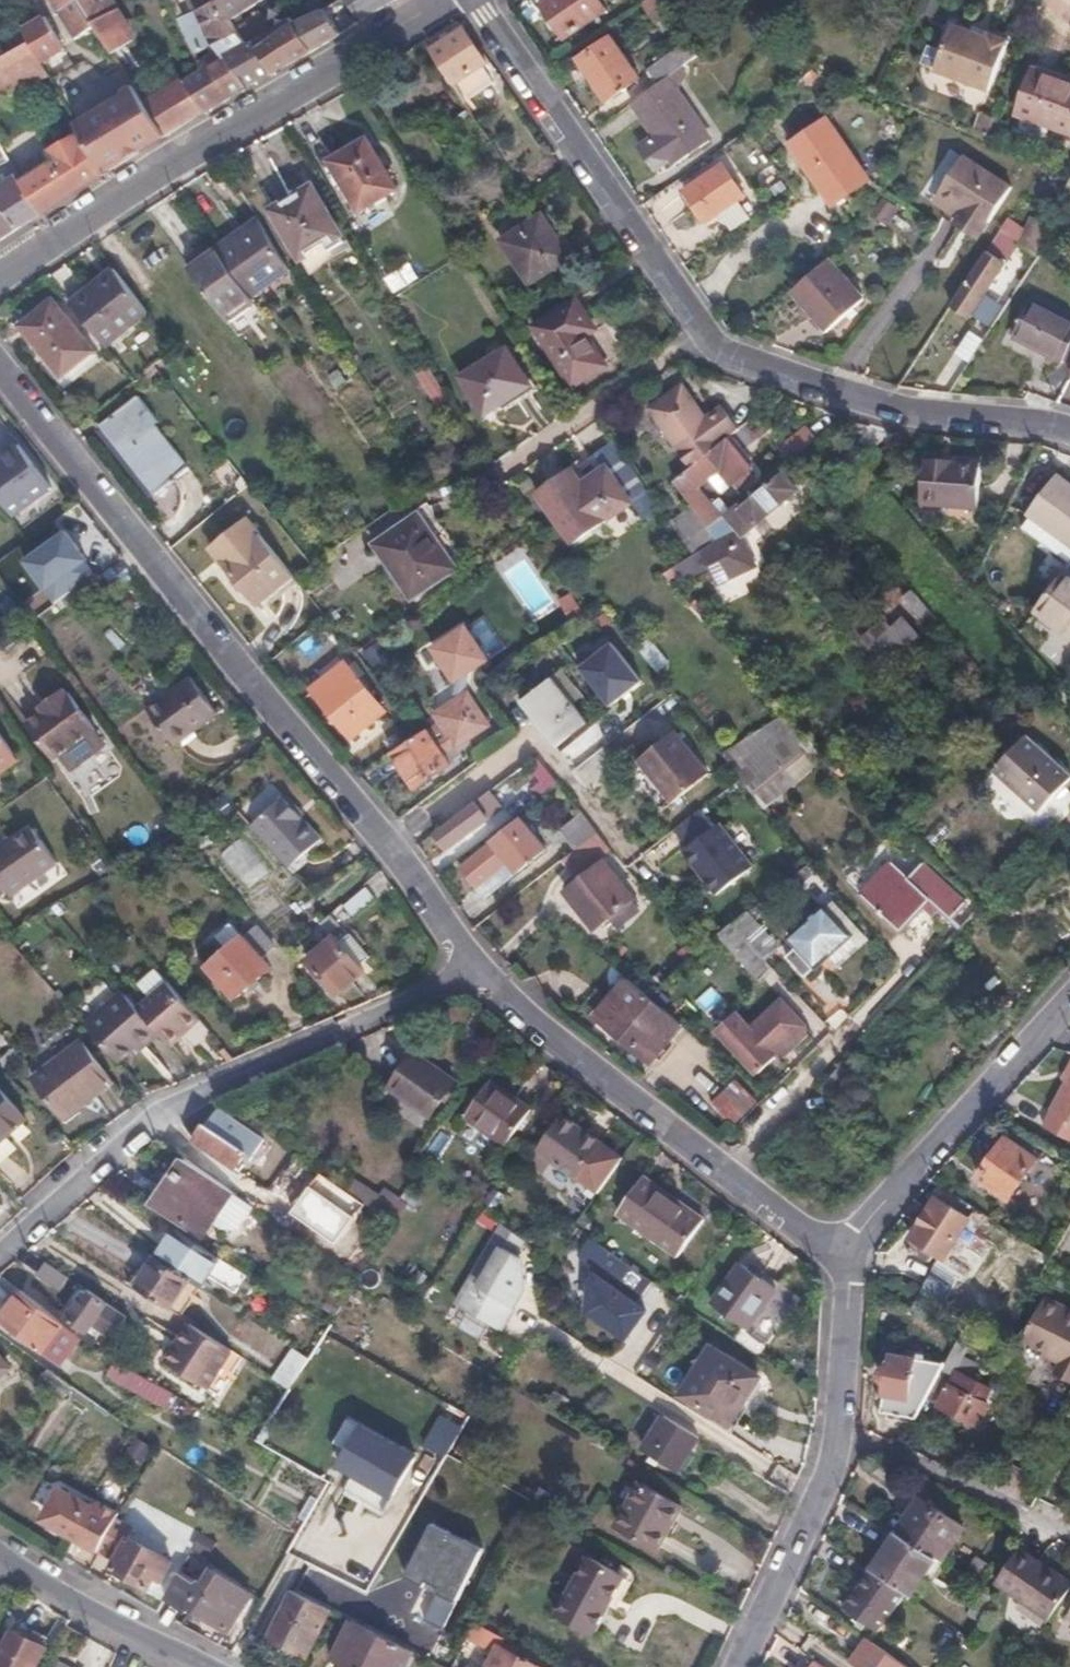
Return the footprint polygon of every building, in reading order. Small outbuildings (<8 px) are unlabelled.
[(81,0),(53,0),(76,42),(98,29),(81,0)] [(98,29),(112,51),(132,38),(108,0),(81,0),(98,29)] [(231,19),(215,0),(213,0),(197,9),(207,34),(231,19)] [(231,19),(264,0),(215,0),(231,19)] [(392,0),(347,0),(361,20),(392,0)] [(603,0),(543,0),(542,1),(564,34),(606,5),(603,0)] [(666,0),(643,0),(640,2),(654,21),(672,9),(666,0)] [(307,54),(342,32),(328,8),(301,22),(261,50),(256,43),(246,43),(227,57),(247,86),(272,71),(277,70),(307,54)] [(202,113),(247,86),(227,57),(246,43),(231,19),(207,34),(215,42),(209,47),(213,55),(201,62),(204,68),(184,80),(202,113)] [(31,41),(43,61),(64,49),(48,21),(26,32),(31,41)] [(984,38),(950,21),(927,66),(980,92),(1004,43),(986,34),(984,38)] [(430,50),(452,83),(484,61),(463,29),(430,50)] [(666,76),(700,50),(688,32),(653,57),(666,76)] [(639,78),(611,37),(581,59),(607,99),(639,78)] [(2,94),(12,88),(16,94),(50,74),(43,61),(31,41),(0,58),(0,91),(2,94)] [(1037,69),(1019,112),(1069,132),(1069,82),(1037,69)] [(666,76),(633,100),(656,135),(646,142),(643,152),(655,171),(672,159),(676,163),(709,139),(666,76)] [(167,136),(202,113),(184,80),(145,102),(166,133),(167,136)] [(106,172),(166,133),(145,102),(135,86),(77,122),(82,131),(106,172)] [(867,181),(823,118),(792,140),(833,202),(867,181)] [(41,213),(106,172),(82,131),(49,151),(54,160),(21,181),(41,213)] [(402,184),(372,134),(330,161),(360,210),(402,184)] [(41,213),(21,181),(7,158),(0,143),(0,240),(41,213)] [(961,155),(937,190),(960,206),(952,217),(978,234),(1010,185),(961,155)] [(727,221),(732,228),(750,215),(737,196),(742,192),(723,165),(686,190),(704,220),(715,212),(720,219),(727,221)] [(344,242),(311,186),(273,209),(302,256),(325,241),(330,251),(344,242)] [(960,206),(937,190),(929,202),(952,217),(960,206)] [(214,246),(190,213),(174,223),(198,258),(187,265),(239,336),(265,318),(251,298),(214,246)] [(570,256),(541,214),(502,239),(529,282),(570,256)] [(287,265),(261,222),(239,238),(235,233),(214,246),(251,298),(290,270),(287,265)] [(1032,265),(1039,254),(1035,252),(1022,243),(1015,252),(1032,265)] [(986,250),(950,305),(968,318),(1004,262),(986,250)] [(861,295),(825,254),(791,287),(827,326),(861,295)] [(395,294),(421,279),(412,263),(385,278),(395,294)] [(145,310),(132,292),(111,269),(92,281),(96,285),(72,304),(103,342),(145,310)] [(93,348),(53,299),(22,323),(62,373),(93,348)] [(595,327),(574,299),(533,326),(573,385),(607,364),(586,333),(595,327)] [(1030,300),(1011,335),(1061,361),(1064,356),(1069,359),(1069,320),(1030,300)] [(970,330),(957,354),(971,362),(984,337),(970,330)] [(530,384),(505,347),(458,377),(484,414),(530,384)] [(438,399),(417,363),(406,369),(429,404),(438,399)] [(745,423),(736,410),(712,426),(683,384),(651,407),(689,462),(718,441),(719,444),(728,436),(745,423)] [(141,429),(122,407),(100,424),(157,491),(186,465),(150,422),(141,429)] [(795,456),(815,439),(806,426),(785,443),(795,456)] [(673,480),(709,527),(720,517),(697,486),(719,468),(732,484),(734,483),(739,490),(755,478),(750,470),(754,466),(728,436),(719,444),(673,480)] [(636,512),(640,517),(658,505),(614,440),(538,493),(571,541),(604,519),(611,528),(636,512)] [(451,448),(446,441),(430,452),(434,459),(451,448)] [(778,449),(788,462),(795,456),(785,443),(778,449)] [(19,444),(0,459),(0,493),(17,514),(52,486),(19,444)] [(979,462),(922,458),(919,503),(977,507),(979,462)] [(717,538),(704,545),(715,579),(752,567),(742,537),(800,488),(784,472),(740,508),(736,504),(720,517),(709,527),(717,538)] [(1060,475),(1030,512),(1034,515),(1025,525),(1069,563),(1069,482),(1060,475)] [(453,568),(417,514),(374,542),(410,596),(453,568)] [(91,560),(69,530),(26,561),(48,591),(91,560)] [(262,612),(299,582),(292,574),(258,532),(222,560),(262,612)] [(526,559),(502,573),(529,618),(553,604),(526,559)] [(1036,608),(1069,635),(1069,570),(1067,568),(1036,608)] [(882,670),(918,635),(903,617),(864,651),(882,670)] [(490,660),(467,624),(431,647),(455,683),(490,660)] [(612,642),(579,667),(609,705),(641,680),(612,642)] [(382,708),(346,661),(310,687),(350,740),(376,723),(369,716),(382,708)] [(518,698),(557,748),(587,725),(547,675),(518,698)] [(148,711),(175,747),(218,716),(191,678),(148,711)] [(49,699),(51,703),(27,721),(54,760),(58,758),(69,773),(107,746),(94,730),(97,728),(66,687),(49,699)] [(439,720),(471,698),(466,691),(434,712),(439,720)] [(488,724),(471,698),(439,720),(453,741),(456,745),(488,724)] [(718,750),(749,789),(801,751),(778,718),(718,750)] [(453,741),(439,720),(426,728),(440,751),(453,741)] [(426,728),(420,733),(392,752),(414,786),(449,763),(440,751),(426,728)] [(595,730),(564,750),(574,765),(605,745),(595,730)] [(0,731),(0,768),(17,756),(0,731)] [(709,776),(675,733),(638,762),(672,805),(709,776)] [(1026,734),(986,776),(1037,825),(1050,812),(1043,806),(1069,777),(1069,775),(1026,734)] [(528,762),(550,792),(560,785),(537,756),(528,762)] [(490,791),(433,832),(447,850),(503,809),(490,791)] [(285,794),(251,824),(286,866),(321,837),(285,794)] [(690,846),(716,827),(701,807),(675,827),(690,846)] [(587,819),(598,831),(609,822),(599,809),(587,819)] [(559,831),(573,851),(598,831),(587,819),(583,813),(559,831)] [(545,849),(522,820),(460,867),(473,886),(510,860),(517,871),(545,849)] [(6,887),(11,893),(56,861),(28,821),(0,841),(0,891),(6,887)] [(756,868),(721,823),(716,827),(690,846),(684,851),(719,896),(756,868)] [(573,851),(560,861),(578,884),(567,892),(597,929),(635,898),(605,861),(615,853),(598,831),(573,851)] [(248,889),(272,871),(245,835),(221,853),(248,889)] [(510,860),(473,886),(483,899),(517,871),(510,860)] [(923,863),(908,878),(894,864),(863,897),(900,934),(926,907),(933,912),(939,905),(952,917),(965,902),(923,863)] [(357,891),(336,909),(346,919),(367,902),(357,891)] [(851,938),(824,908),(787,940),(795,949),(813,970),(851,938)] [(777,948),(745,912),(731,923),(763,959),(777,948)] [(756,979),(770,967),(763,959),(731,923),(716,934),(756,979)] [(277,948),(257,926),(244,937),(242,936),(229,948),(207,968),(233,1000),(271,969),(263,959),(277,948)] [(217,933),(194,952),(207,968),(229,948),(217,933)] [(344,944),(336,935),(307,959),(336,995),(366,970),(358,961),(344,944)] [(352,937),(344,944),(358,961),(366,953),(352,937)] [(813,970),(795,949),(784,958),(802,979),(813,970)] [(156,1032),(167,1046),(199,1019),(166,979),(135,1005),(156,1032)] [(641,992),(627,981),(596,1020),(653,1066),(683,1028),(641,992)] [(83,1020),(115,1058),(139,1039),(142,1043),(156,1032),(135,1005),(122,989),(83,1020)] [(782,1003),(749,1030),(732,1010),(710,1028),(729,1052),(733,1050),(751,1072),(770,1056),(768,1055),(801,1027),(782,1003)] [(456,1084),(416,1054),(390,1089),(430,1120),(456,1084)] [(1069,1055),(1062,1068),(1067,1070),(1047,1109),(1050,1111),(1044,1126),(1069,1140),(1069,1055)] [(121,1096),(93,1056),(43,1092),(71,1130),(121,1096)] [(731,1096),(745,1079),(723,1062),(709,1079),(731,1096)] [(822,1086),(837,1101),(859,1078),(844,1063),(822,1086)] [(527,1112),(487,1083),(462,1119),(504,1148),(527,1112)] [(25,1119),(0,1090),(0,1142),(25,1119)] [(241,1127),(246,1120),(240,1116),(236,1120),(219,1108),(207,1126),(206,1125),(194,1140),(233,1168),(237,1162),(244,1167),(261,1141),(241,1127)] [(621,1157),(561,1115),(537,1151),(574,1177),(597,1193),(621,1157)] [(1036,1161),(1005,1139),(976,1176),(1007,1201),(1036,1161)] [(291,1169),(300,1158),(278,1143),(270,1155),(291,1169)] [(574,1177),(537,1151),(530,1163),(544,1173),(550,1164),(572,1180),(574,1177)] [(240,1232),(256,1209),(187,1162),(157,1205),(202,1236),(210,1224),(224,1232),(240,1232)] [(485,1200),(494,1187),(472,1171),(462,1185),(485,1200)] [(703,1218),(643,1177),(618,1212),(678,1254),(703,1218)] [(407,1204),(386,1186),(378,1196),(360,1181),(355,1188),(394,1220),(407,1204)] [(498,1190),(494,1187),(485,1200),(489,1203),(498,1190)] [(992,1235),(937,1198),(910,1239),(965,1276),(992,1235)] [(520,1238),(501,1225),(457,1306),(499,1329),(521,1288),(518,1256),(512,1252),(520,1238)] [(193,1283),(199,1286),(217,1258),(175,1229),(156,1258),(193,1283)] [(651,1279),(589,1235),(577,1252),(599,1267),(589,1280),(589,1310),(626,1336),(645,1308),(635,1301),(651,1279)] [(62,1272),(34,1253),(25,1268),(51,1286),(62,1272)] [(193,1283),(156,1258),(137,1288),(174,1313),(193,1283)] [(776,1284),(741,1260),(712,1301),(747,1326),(776,1284)] [(948,1301),(958,1280),(935,1268),(924,1289),(948,1301)] [(20,1290),(0,1316),(0,1318),(61,1364),(81,1336),(62,1322),(20,1290)] [(102,1352),(117,1361),(131,1368),(151,1336),(140,1328),(150,1314),(121,1296),(112,1308),(87,1290),(62,1322),(81,1336),(89,1343),(100,1327),(112,1336),(102,1352)] [(1023,1338),(1060,1358),(1049,1378),(1069,1390),(1069,1388),(1069,1308),(1045,1295),(1023,1338)] [(468,1315),(461,1327),(482,1340),(489,1328),(468,1315)] [(211,1392),(236,1354),(194,1326),(181,1346),(187,1350),(175,1368),(211,1392)] [(971,1345),(959,1337),(945,1365),(942,1370),(953,1375),(955,1371),(971,1345)] [(289,1390),(298,1375),(309,1359),(285,1344),(266,1374),(289,1390)] [(759,1378),(712,1347),(682,1393),(730,1425),(759,1378)] [(942,1370),(945,1365),(894,1355),(891,1367),(884,1371),(882,1378),(883,1383),(888,1386),(883,1412),(917,1417),(927,1400),(942,1370)] [(141,1393),(150,1379),(131,1368),(117,1361),(110,1376),(141,1393)] [(53,1388),(61,1377),(50,1370),(42,1380),(53,1388)] [(987,1387),(955,1371),(953,1375),(942,1370),(927,1400),(977,1425),(987,1406),(980,1402),(987,1387)] [(680,1470),(699,1437),(667,1417),(664,1415),(644,1448),(653,1454),(662,1459),(680,1470)] [(412,1457),(359,1428),(337,1467),(390,1496),(412,1457)] [(657,1466),(662,1459),(653,1454),(648,1461),(657,1466)] [(641,1482),(617,1525),(657,1548),(681,1505),(641,1482)] [(69,1532),(90,1500),(65,1486),(52,1506),(56,1524),(69,1532)] [(118,1517),(123,1508),(106,1499),(98,1504),(90,1500),(69,1532),(100,1549),(118,1517)] [(900,1535),(940,1562),(963,1528),(919,1500),(897,1533),(900,1535)] [(100,1549),(97,1556),(151,1588),(158,1578),(164,1581),(175,1562),(132,1537),(138,1529),(118,1517),(100,1549)] [(484,1548),(429,1519),(401,1571),(456,1600),(484,1548)] [(912,1600),(940,1562),(900,1535),(874,1572),(906,1595),(912,1600)] [(1069,1589),(1069,1582),(1022,1547),(998,1580),(1049,1617),(1069,1589)] [(231,1626),(251,1592),(191,1552),(167,1595),(190,1609),(193,1604),(231,1626)] [(617,1573),(589,1557),(557,1614),(594,1634),(611,1606),(622,1612),(639,1584),(637,1575),(622,1566),(617,1573)] [(874,1572),(872,1571),(845,1609),(877,1633),(906,1595),(874,1572)] [(265,1633),(308,1656),(332,1610),(290,1589),(265,1633)] [(413,1651),(353,1621),(334,1659),(349,1666),(404,1666),(413,1651)] [(467,1637),(496,1652),(489,1666),(539,1666),(515,1654),(519,1646),(474,1622),(467,1637)] [(15,1630),(0,1658),(0,1666),(37,1666),(48,1648),(15,1630)] [(865,1639),(849,1664),(853,1666),(904,1666),(865,1639)] [(427,1640),(421,1651),(446,1664),(451,1654),(427,1640)] [(932,1654),(923,1666),(950,1666),(932,1654)]
